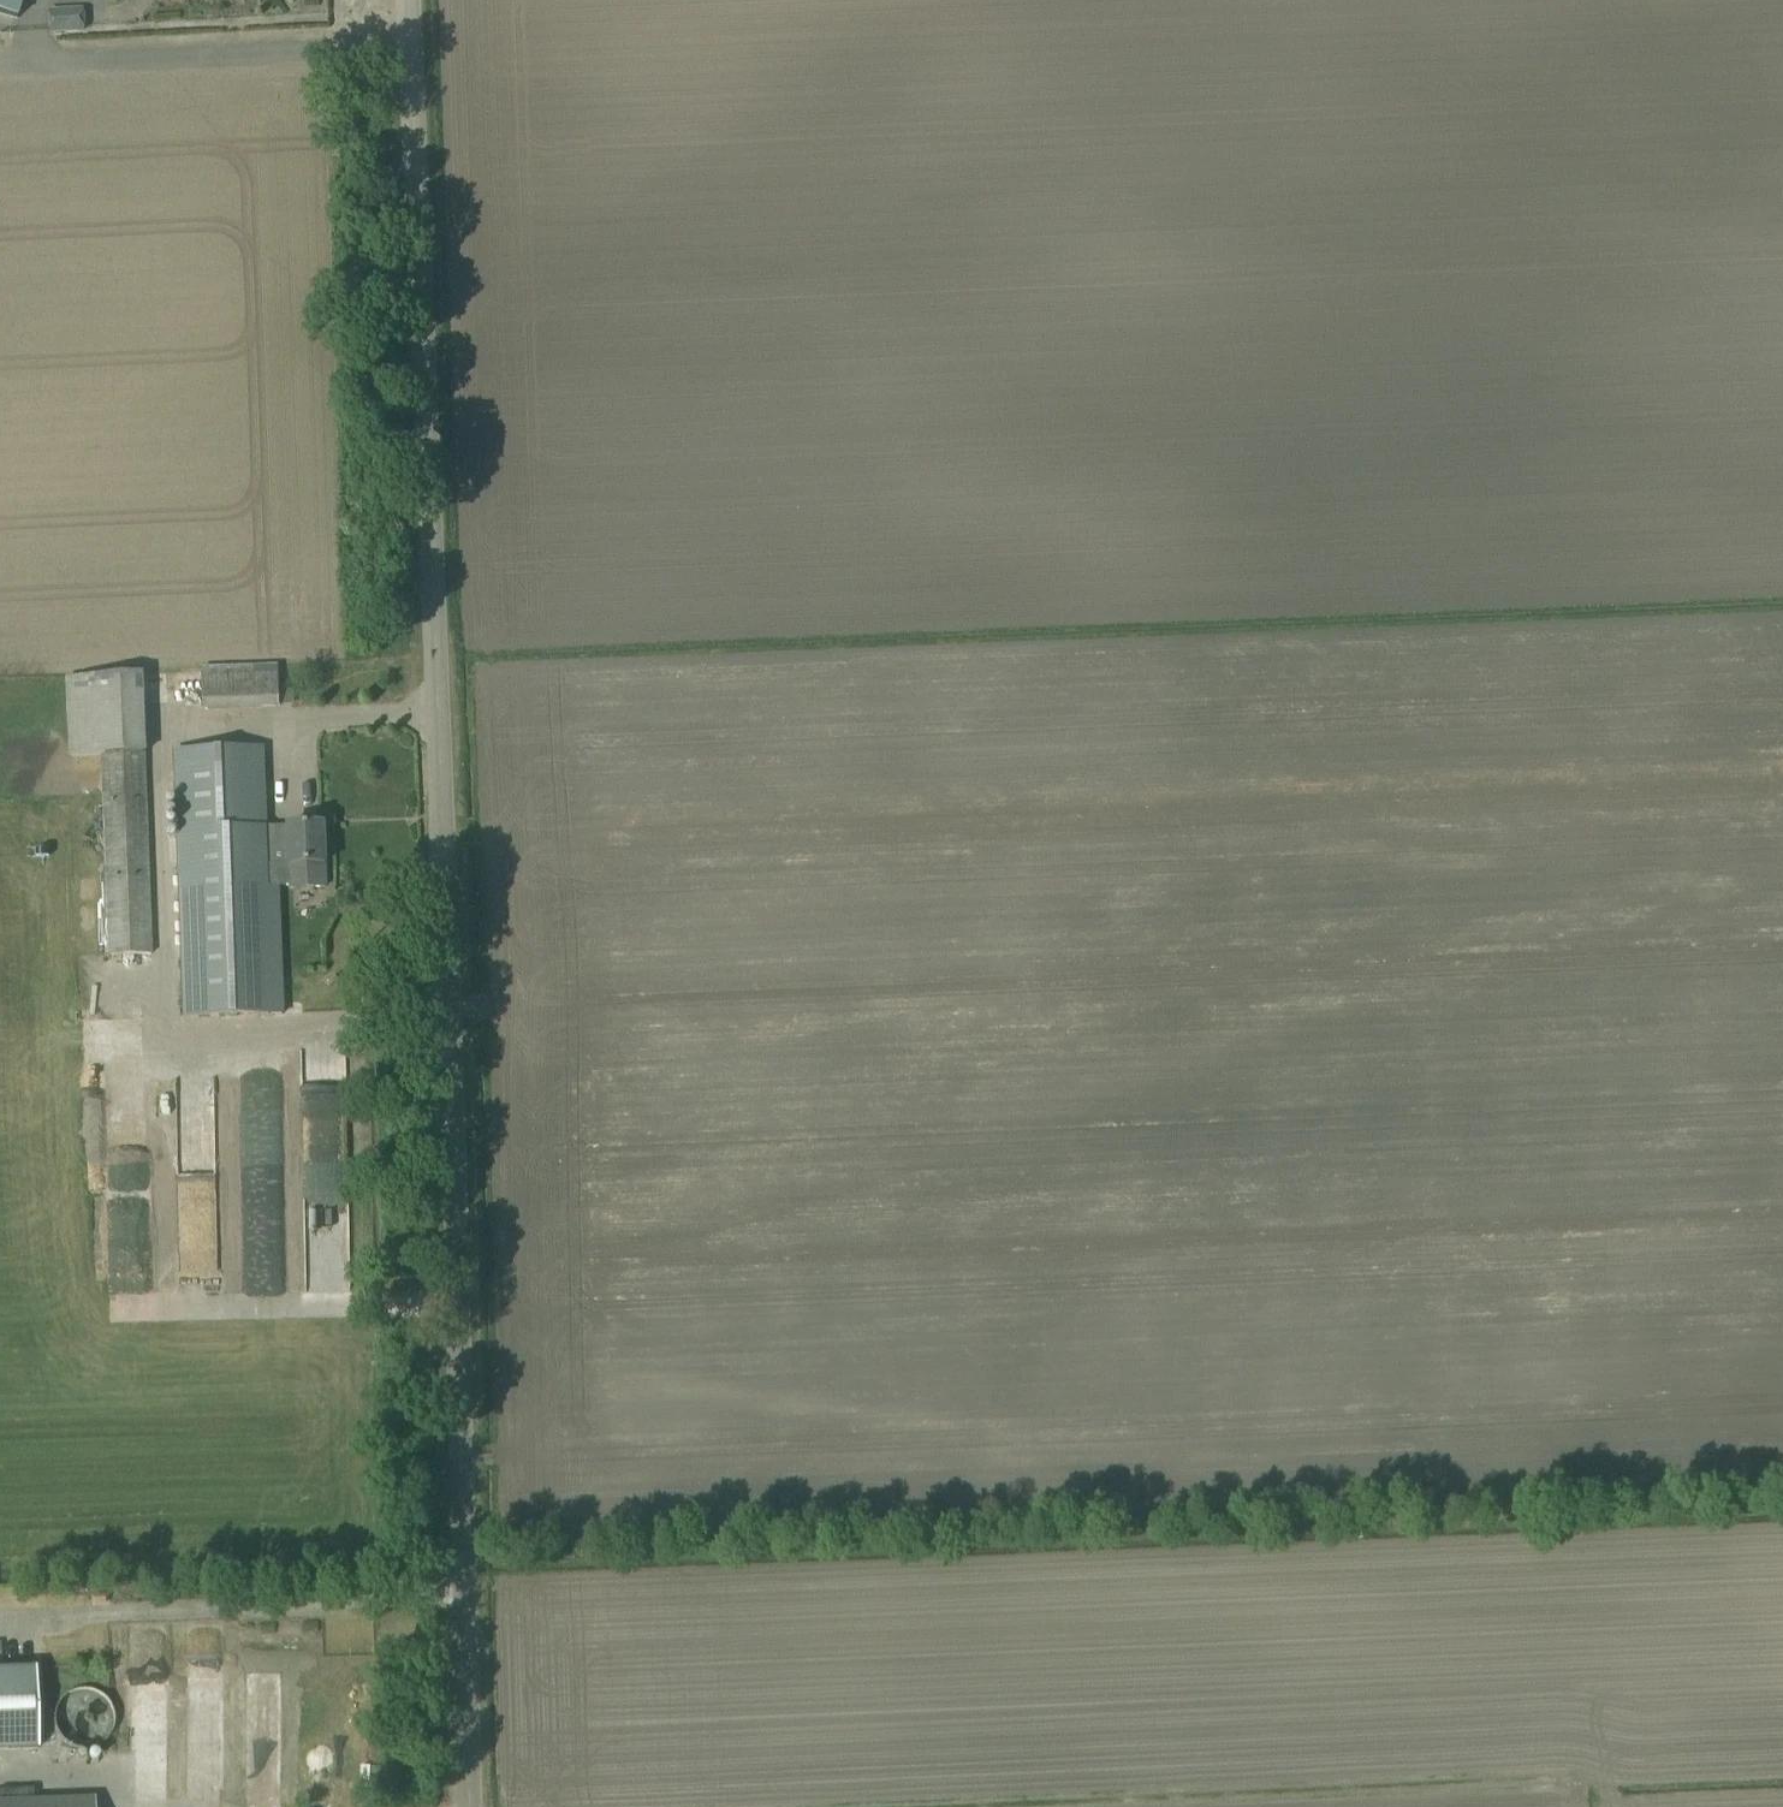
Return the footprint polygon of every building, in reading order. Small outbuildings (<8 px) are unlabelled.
[(21,19),(26,0),(0,0),(0,13),(21,19)] [(48,10),(49,34),(85,31),(84,8),(48,10)] [(202,670),(203,708),(280,705),(279,667),(202,670)] [(71,756),(103,755),(110,954),(154,953),(144,672),(68,677),(71,756)] [(175,752),(180,889),(185,1018),(283,1015),(278,886),(294,886),(294,888),(326,887),(325,864),(326,864),(324,825),(265,826),(263,749),(175,752)] [(242,1213),(273,1214),(274,1124),(244,1124),(242,1213)] [(349,1255),(349,1215),(305,1215),(304,1254),(349,1255)] [(140,1643),(141,1695),(164,1694),(163,1642),(140,1643)] [(35,1666),(0,1668),(0,1749),(38,1748),(35,1666)] [(93,1797),(0,1800),(0,1806),(94,1806),(93,1797)]
